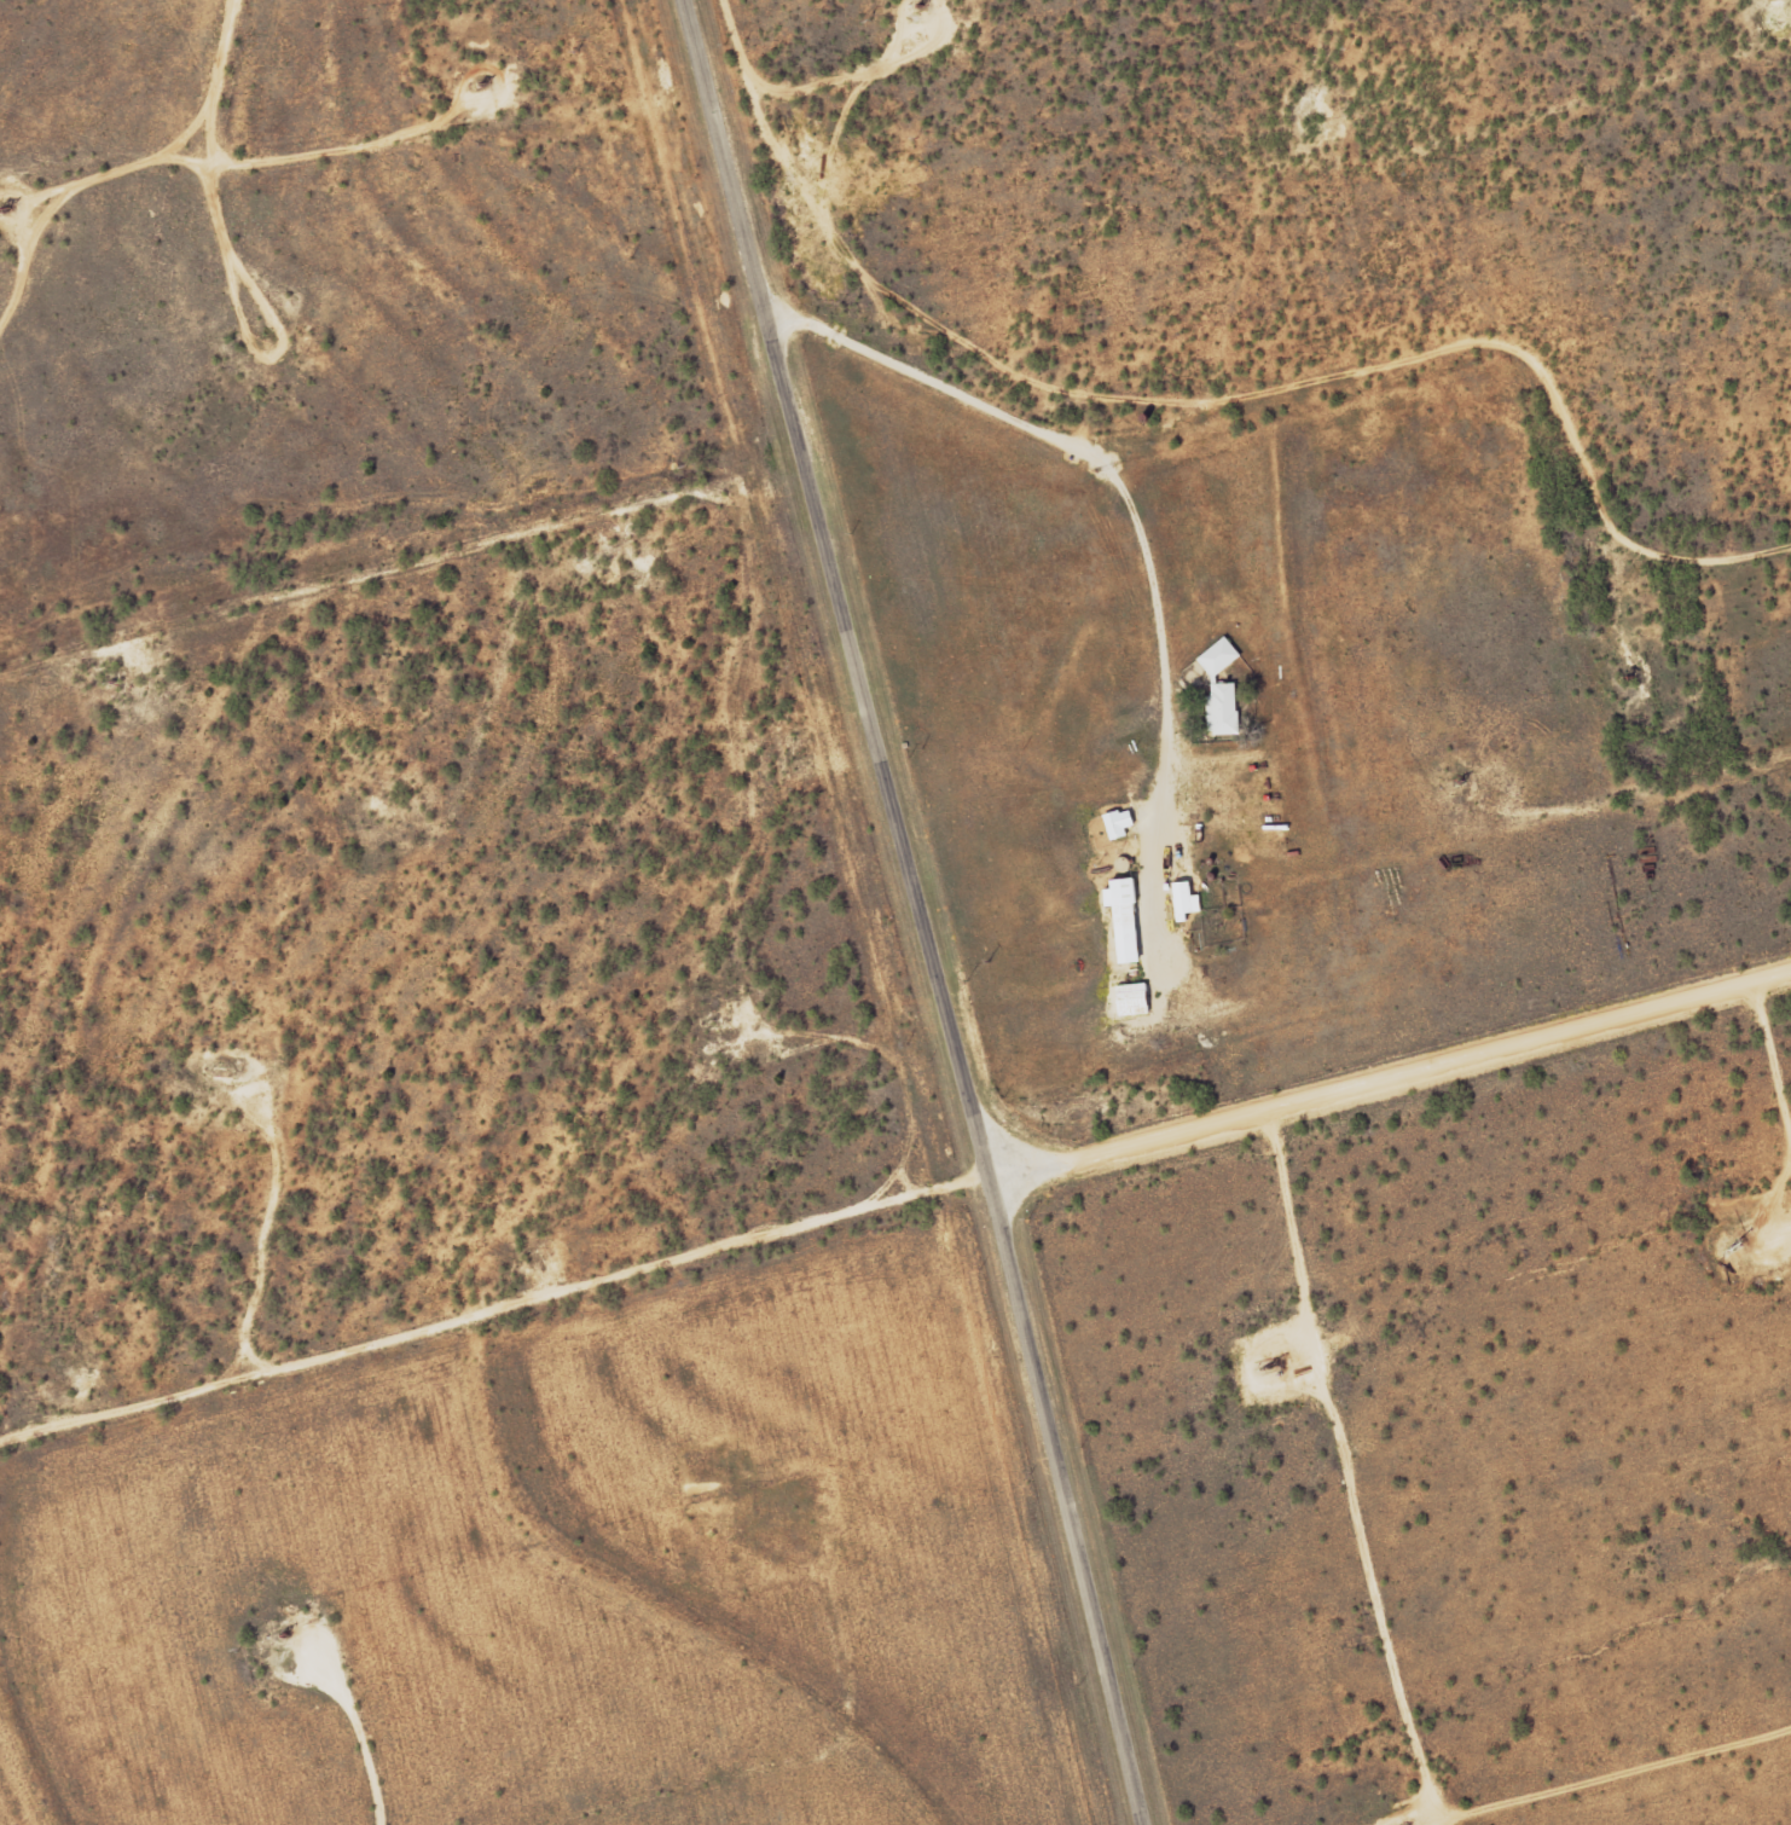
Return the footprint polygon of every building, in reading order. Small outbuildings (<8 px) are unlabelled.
[(1198,660),(1215,679),(1241,656),(1225,637),(1198,660)] [(1238,683),(1209,683),(1209,735),(1238,735),(1238,683)] [(1132,812),(1107,813),(1108,839),(1133,838),(1132,812)] [(1118,965),(1141,964),(1137,879),(1112,881),(1112,889),(1103,890),(1104,908),(1114,907),(1118,965)] [(1193,896),(1192,882),(1174,883),(1177,924),(1190,923),(1190,915),(1201,914),(1200,895),(1193,896)] [(1149,1016),(1149,985),(1117,985),(1117,1016),(1149,1016)]
